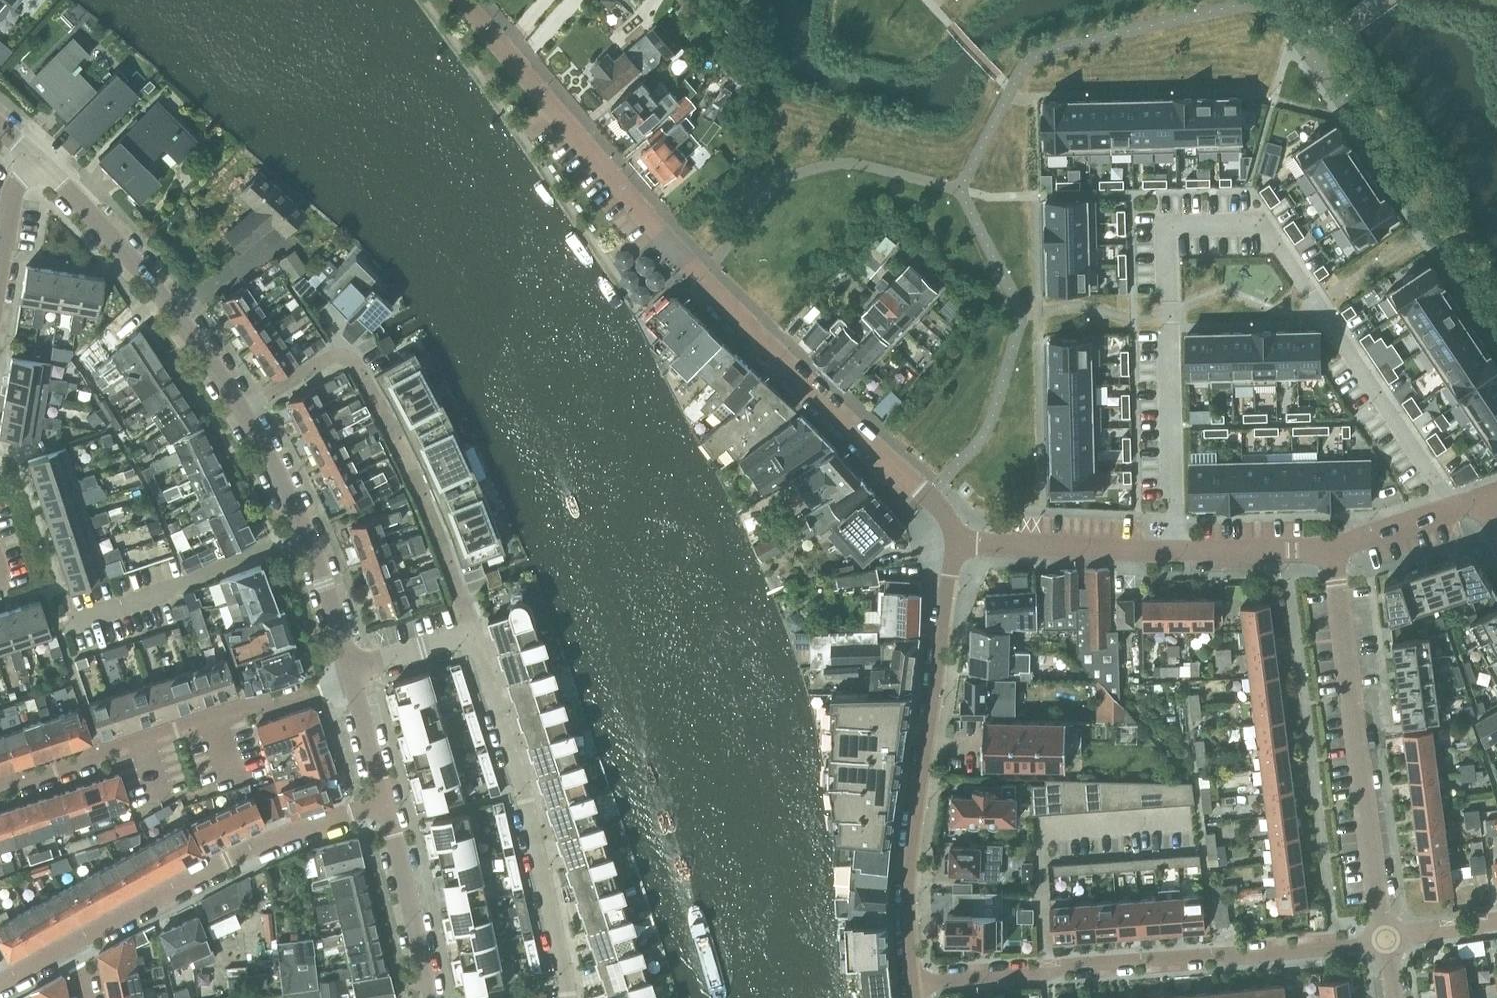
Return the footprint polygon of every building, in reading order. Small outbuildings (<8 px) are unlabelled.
[(6,2),(14,9),(22,0),(0,0),(0,9),(6,2)] [(613,8),(621,0),(604,0),(613,8)] [(663,19),(648,32),(669,57),(685,44),(663,19)] [(597,63),(603,70),(593,79),(610,98),(632,78),(632,77),(641,69),(646,75),(661,62),(660,51),(646,34),(626,51),(625,51),(615,60),(609,53),(597,63)] [(81,62),(89,53),(74,38),(37,74),(52,89),(46,95),(58,107),(61,104),(72,116),(65,122),(86,144),(137,93),(116,72),(98,90),(76,69),(82,63),(81,62)] [(1,64),(13,50),(0,40),(0,64),(1,64)] [(618,114),(615,117),(625,128),(628,125),(629,126),(630,127),(671,90),(672,91),(672,90),(671,89),(671,90),(663,81),(659,81),(652,73),(645,79),(645,78),(612,106),(618,113),(617,113),(618,114)] [(150,80),(144,86),(148,91),(154,85),(150,80)] [(676,107),(680,111),(692,100),(688,95),(681,100),(672,90),(672,91),(671,90),(630,127),(638,137),(656,122),(657,124),(660,122),(658,120),(669,111),(670,112),(676,107)] [(1243,112),(1242,112),(1241,96),(1219,97),(1220,150),(1242,149),(1242,125),(1243,125),(1243,112)] [(1198,150),(1197,97),(1175,98),(1177,151),(1178,151),(1177,141),(1197,141),(1197,150),(1198,150)] [(1219,97),(1198,98),(1198,97),(1197,97),(1198,150),(1220,150),(1219,97)] [(1175,98),(1174,98),(1154,99),(1155,151),(1177,151),(1175,98)] [(1112,152),(1133,152),(1132,99),(1111,100),(1112,152)] [(1133,152),(1155,151),(1154,99),(1134,99),(1132,99),(1133,152)] [(643,152),(653,163),(692,131),(696,124),(689,115),(691,113),(686,107),(693,102),(692,100),(680,111),(673,117),(678,123),(667,132),(663,127),(649,139),(652,143),(649,146),(647,150),(643,152)] [(1044,111),(1045,134),(1046,134),(1046,154),(1069,153),(1067,101),(1067,100),(1045,101),(1045,111),(1044,111)] [(1067,101),(1069,153),(1090,153),(1089,100),(1067,101)] [(1090,153),(1112,152),(1111,100),(1089,100),(1090,153)] [(713,101),(703,112),(714,119),(722,107),(713,101)] [(154,105),(100,158),(140,198),(160,179),(145,164),(164,145),(179,160),(198,140),(175,117),(170,121),(154,105)] [(700,116),(696,124),(692,131),(653,163),(655,165),(647,172),(656,182),(664,176),(666,179),(672,174),(678,181),(691,170),(684,161),(687,157),(691,153),(691,154),(697,154),(702,150),(702,143),(700,141),(714,119),(703,112),(700,116)] [(1337,123),(1322,133),(1321,132),(1309,140),(1310,141),(1293,152),(1305,171),(1350,141),(1337,123)] [(1317,189),(1361,160),(1350,143),(1350,142),(1350,141),(1305,171),(1317,189)] [(1266,150),(1260,171),(1274,174),(1280,155),(1266,150)] [(1361,160),(1317,189),(1329,207),(1373,178),(1361,160)] [(227,234),(241,249),(274,221),(286,231),(304,211),(260,172),(257,175),(256,174),(249,181),(251,182),(242,192),(258,206),(227,234)] [(1199,177),(1187,177),(1187,185),(1199,185),(1199,177)] [(1211,185),(1211,177),(1199,177),(1199,185),(1211,185)] [(1156,186),(1156,178),(1144,178),(1144,186),(1156,186)] [(1168,186),(1168,178),(1156,178),(1156,186),(1168,186)] [(1342,225),(1386,195),(1385,195),(1373,178),(1329,207),(1342,225)] [(1100,179),(1101,187),(1113,187),(1112,179),(1100,179)] [(1113,187),(1125,187),(1124,179),(1112,179),(1113,187)] [(1057,189),(1069,188),(1069,180),(1057,180),(1057,189)] [(1081,188),(1081,180),(1069,180),(1069,188),(1081,188)] [(1266,197),(1276,191),(1271,183),(1261,189),(1266,197)] [(1282,199),(1276,191),(1266,197),(1272,206),(1282,199)] [(1388,221),(1398,214),(1386,195),(1342,225),(1354,244),(1359,250),(1373,241),(1373,242),(1393,228),(1388,221)] [(1047,200),(1047,201),(1048,223),(1098,222),(1097,199),(1047,200)] [(1118,221),(1126,221),(1126,209),(1118,209),(1118,221)] [(1295,218),(1285,225),(1290,233),(1300,227),(1295,218)] [(1126,221),(1118,221),(1118,233),(1126,233),(1126,221)] [(1098,222),(1048,223),(1048,244),(1098,243),(1098,222)] [(1300,227),(1290,233),(1296,242),(1306,235),(1300,227)] [(889,235),(883,242),(893,250),(898,243),(889,235)] [(872,243),(871,243),(888,256),(893,250),(883,242),(878,247),(872,243)] [(866,249),(866,250),(882,263),(888,256),(871,243),(866,249)] [(1048,244),(1049,266),(1099,265),(1099,264),(1089,264),(1089,245),(1098,244),(1098,243),(1048,244)] [(862,257),(861,258),(877,270),(882,263),(866,250),(862,257)] [(282,261),(293,278),(307,268),(295,251),(282,261)] [(1119,252),(1119,264),(1127,264),(1127,252),(1119,252)] [(328,257),(308,278),(315,285),(327,273),(331,277),(340,268),(328,257)] [(330,298),(350,318),(356,312),(371,326),(391,305),(376,290),(383,284),(356,258),(329,285),(336,292),(330,298)] [(861,258),(856,264),(872,276),(877,270),(861,258)] [(912,262),(899,275),(929,303),(941,290),(912,262)] [(1315,270),(1320,278),(1330,271),(1325,263),(1315,270)] [(1443,282),(1431,263),(1416,273),(1415,272),(1404,280),(1404,281),(1387,292),(1399,311),(1443,282)] [(47,268),(27,264),(21,303),(36,306),(41,307),(47,268)] [(872,276),(856,264),(851,270),(867,283),(872,276)] [(1119,264),(1120,276),(1128,276),(1127,264),(1119,264)] [(1063,288),(1063,289),(1076,289),(1076,288),(1099,287),(1099,265),(1049,266),(1049,288),(1049,289),(1063,288)] [(66,271),(47,268),(41,307),(46,308),(60,310),(66,271)] [(228,309),(233,316),(284,281),(289,278),(284,270),(252,292),(246,283),(222,299),(222,300),(220,302),(226,310),(228,309)] [(85,274),(66,271),(60,310),(74,312),(79,313),(85,274)] [(105,277),(85,274),(79,313),(84,314),(99,316),(105,277)] [(885,278),(882,281),(917,315),(929,303),(899,275),(892,283),(885,278)] [(235,324),(241,332),(268,314),(262,306),(288,288),(284,281),(233,316),(237,323),(235,324)] [(885,290),(877,299),(906,327),(917,315),(882,281),(878,285),(885,290)] [(1444,283),(1444,282),(1443,282),(1399,311),(1411,329),(1455,300),(1444,283)] [(647,320),(647,321),(670,345),(660,353),(663,359),(664,360),(670,355),(672,359),(673,360),(693,342),(695,344),(710,329),(677,296),(673,296),(670,299),(665,294),(655,303),(660,308),(647,320)] [(906,327),(877,299),(865,312),(894,340),(906,327)] [(1455,300),(1411,329),(1422,345),(1424,347),(1467,318),(1455,300)] [(1348,319),(1358,312),(1352,304),(1342,310),(1348,319)] [(46,308),(41,307),(36,306),(34,315),(45,317),(46,308)] [(249,340),(254,347),(296,318),(292,311),(273,323),(268,314),(241,332),(247,341),(249,340)] [(256,355),(262,364),(289,346),(283,337),(311,318),(306,311),(296,318),(254,347),(258,354),(256,355)] [(84,314),(79,313),(74,312),(72,321),(83,323),(84,314)] [(45,317),(34,315),(33,324),(43,326),(45,317)] [(831,371),(853,348),(874,326),(864,316),(854,326),(848,321),(843,316),(841,316),(833,325),(833,327),(838,331),(835,335),(832,332),(833,331),(818,317),(805,336),(817,347),(819,346),(821,348),(816,354),(815,355),(816,356),(827,367),(828,368),(829,367),(832,370),(831,371)] [(1436,365),(1479,336),(1467,318),(1424,347),(1436,365)] [(83,323),(72,321),(71,330),(81,332),(83,323)] [(891,342),(874,326),(853,348),(870,364),(891,342)] [(693,342),(673,360),(673,361),(690,375),(691,376),(724,342),(710,329),(695,344),(693,342)] [(1320,329),(1297,330),(1299,378),(1321,377),(1320,329)] [(93,372),(110,396),(162,361),(141,330),(93,372)] [(1254,330),(1253,330),(1253,331),(1233,331),(1234,384),(1255,383),(1254,330)] [(1276,330),(1254,330),(1255,383),(1277,383),(1276,330)] [(1299,378),(1297,330),(1277,330),(1276,330),(1277,383),(1278,383),(1278,373),(1297,373),(1298,378),(1299,378)] [(1234,384),(1233,331),(1211,332),(1212,375),(1233,374),(1233,384),(1234,384)] [(1360,338),(1366,346),(1376,339),(1370,331),(1360,338)] [(1211,332),(1188,332),(1189,375),(1212,375),(1211,332)] [(378,339),(385,352),(397,345),(389,333),(378,339)] [(1448,383),(1492,353),(1491,353),(1479,336),(1436,365),(1448,383)] [(1077,339),(1064,339),(1064,340),(1051,341),(1051,363),(1101,362),(1101,339),(1077,340),(1077,339)] [(289,346),(262,364),(268,372),(270,371),(275,378),(318,349),(313,342),(295,354),(289,346)] [(690,375),(684,382),(691,389),(707,373),(715,380),(737,354),(724,342),(691,376),(690,375)] [(54,346),(52,357),(69,360),(72,354),(73,349),(54,346)] [(853,348),(831,371),(847,386),(848,388),(849,386),(870,364),(853,348)] [(375,373),(392,404),(433,382),(414,350),(375,373)] [(1492,353),(1448,383),(1460,401),(1496,376),(1496,361),(1492,353)] [(720,389),(703,407),(709,412),(713,409),(719,404),(752,368),(737,354),(715,380),(724,389),(722,391),(720,389)] [(663,359),(658,361),(663,371),(673,361),(673,360),(672,359),(670,355),(664,360),(663,359)] [(51,363),(12,357),(9,376),(48,382),(49,377),(51,363)] [(1394,367),(1389,358),(1379,365),(1384,373),(1394,367)] [(136,388),(141,395),(171,375),(162,361),(110,396),(114,402),(136,388)] [(1051,363),(1052,385),(1097,384),(1096,363),(1101,363),(1101,362),(1051,363)] [(1384,373),(1390,382),(1400,375),(1394,367),(1384,373)] [(719,404),(713,409),(724,419),(726,418),(757,391),(752,386),(761,376),(752,368),(719,404)] [(124,418),(129,424),(181,390),(171,375),(141,395),(146,403),(124,418)] [(724,419),(703,437),(724,464),(771,427),(797,407),(791,402),(791,403),(784,397),(785,396),(762,375),(761,376),(752,386),(757,391),(726,418),(724,419)] [(48,382),(9,376),(6,395),(45,401),(47,387),(48,382)] [(1496,402),(1496,376),(1460,401),(1472,419),(1496,402)] [(59,379),(49,377),(48,382),(47,387),(57,389),(59,379)] [(291,409),(295,419),(324,404),(319,395),(339,385),(335,377),(289,400),(293,408),(291,409)] [(68,380),(59,379),(57,389),(66,390),(68,380)] [(392,404),(407,435),(449,414),(433,382),(392,404)] [(1052,406),(1102,405),(1102,404),(1097,404),(1097,384),(1052,385),(1052,406)] [(887,395),(896,404),(902,398),(901,396),(893,389),(887,395)] [(155,417),(160,424),(190,404),(181,390),(129,424),(133,431),(155,417)] [(1130,392),(1122,393),(1123,405),(1130,405),(1130,392)] [(1413,394),(1403,401),(1408,409),(1418,403),(1413,394)] [(45,401),(6,395),(3,414),(42,420),(43,415),(45,401)] [(100,402),(109,416),(116,412),(107,398),(100,402)] [(1496,428),(1496,402),(1472,419),(1484,437),(1496,428)] [(302,427),(306,434),(352,410),(348,403),(329,413),(324,404),(295,419),(300,428),(302,427)] [(1408,409),(1414,418),(1424,411),(1418,403),(1408,409)] [(190,404),(160,424),(166,432),(147,445),(151,451),(200,419),(190,404)] [(308,443),(313,452),(341,437),(337,428),(369,411),(365,404),(352,410),(306,434),(310,442),(308,443)] [(1052,406),(1053,428),(1103,427),(1102,405),(1052,406)] [(1131,416),(1130,405),(1123,405),(1123,417),(1131,416)] [(95,409),(86,416),(94,425),(102,418),(95,409)] [(1213,409),(1190,409),(1191,422),(1213,421),(1213,409)] [(1288,419),(1300,419),(1299,411),(1287,411),(1288,419)] [(1300,419),(1312,419),(1311,411),(1299,411),(1300,419)] [(1256,420),(1256,412),(1244,412),(1244,420),(1256,420)] [(1256,412),(1256,420),(1268,420),(1268,412),(1256,412)] [(769,494),(796,476),(838,449),(823,433),(820,431),(821,430),(803,413),(742,460),(769,494)] [(1213,421),(1225,421),(1225,413),(1213,413),(1213,421)] [(3,414),(0,432),(0,434),(39,440),(41,425),(42,420),(3,414)] [(407,435),(422,466),(464,447),(449,414),(407,435)] [(52,417),(43,415),(42,420),(41,425),(51,427),(52,417)] [(123,426),(116,416),(111,419),(117,429),(123,426)] [(62,418),(52,417),(51,427),(60,428),(62,418)] [(374,420),(365,425),(370,433),(378,429),(374,420)] [(1294,425),(1294,433),(1318,432),(1318,424),(1294,425)] [(1318,432),(1330,432),(1330,424),(1318,424),(1318,432)] [(1268,434),(1280,433),(1280,425),(1268,426),(1268,434)] [(183,459),(183,460),(213,446),(203,426),(174,440),(178,449),(152,461),(156,471),(183,459)] [(1256,434),(1268,434),(1268,426),(1256,426),(1256,434)] [(1053,450),(1098,449),(1098,448),(1093,448),(1093,428),(1103,428),(1103,427),(1053,428),(1053,450)] [(1205,427),(1205,435),(1217,435),(1217,427),(1205,427)] [(1229,435),(1229,427),(1217,427),(1217,435),(1229,435)] [(1351,427),(1343,427),(1343,436),(1351,436),(1351,427)] [(124,428),(118,432),(127,445),(133,442),(124,428)] [(1484,437),(1496,455),(1496,428),(1484,437)] [(1437,430),(1427,437),(1432,445),(1442,439),(1437,430)] [(320,460),(324,468),(376,440),(373,432),(346,446),(341,437),(313,452),(318,461),(320,460)] [(112,433),(102,436),(105,445),(115,442),(112,433)] [(1131,436),(1123,436),(1124,448),(1132,448),(1131,436)] [(325,476),(330,486),(359,471),(354,462),(384,446),(380,438),(376,440),(324,468),(327,475),(325,476)] [(1438,454),(1448,447),(1442,439),(1432,445),(1438,454)] [(142,446),(132,453),(136,460),(147,453),(142,446)] [(174,474),(179,484),(221,465),(213,446),(183,460),(187,468),(174,474)] [(29,459),(35,478),(73,466),(67,447),(29,459)] [(422,466),(436,498),(478,480),(464,447),(422,466)] [(1124,460),(1132,460),(1132,448),(1124,448),(1124,460)] [(836,491),(838,495),(842,493),(863,477),(838,449),(796,476),(803,488),(798,491),(803,499),(808,495),(815,505),(836,491)] [(1098,449),(1053,450),(1054,471),(1104,470),(1104,469),(1099,469),(1098,449)] [(1345,504),(1346,504),(1371,503),(1371,488),(1372,488),(1372,474),(1370,475),(1370,459),(1344,460),(1345,504)] [(1319,505),(1320,505),(1319,460),(1293,461),(1294,505),(1319,505)] [(1345,504),(1344,460),(1319,460),(1320,505),(1345,504)] [(1293,461),(1281,461),(1268,462),(1269,506),(1294,505),(1293,461)] [(1243,462),(1218,463),(1219,507),(1244,507),(1243,462)] [(1244,507),(1245,507),(1245,506),(1269,506),(1268,462),(1243,462),(1244,507)] [(1219,507),(1218,463),(1192,463),(1193,508),(1218,507),(1219,507)] [(196,487),(200,497),(230,483),(221,465),(179,484),(164,491),(169,500),(196,487)] [(35,478),(35,479),(41,497),(79,485),(77,480),(73,466),(35,478)] [(134,467),(123,470),(125,476),(136,473),(134,467)] [(1451,473),(1457,482),(1467,475),(1461,467),(1451,473)] [(1124,482),(1132,481),(1132,469),(1124,470),(1124,482)] [(359,471),(330,486),(335,495),(337,494),(341,502),(345,500),(350,510),(394,490),(383,470),(363,480),(359,471)] [(1070,493),(1070,495),(1083,494),(1083,493),(1104,493),(1104,470),(1054,471),(1054,493),(1054,494),(1070,493)] [(146,476),(155,494),(164,490),(155,472),(146,476)] [(95,474),(86,477),(89,487),(99,483),(95,474)] [(86,477),(77,480),(79,485),(80,489),(89,487),(86,477)] [(833,526),(840,533),(845,531),(863,516),(856,509),(876,491),(863,477),(842,493),(838,495),(817,508),(756,544),(764,558),(804,536),(801,531),(813,524),(820,535),(833,526)] [(436,498),(449,530),(492,513),(478,480),(436,498)] [(192,512),(196,521),(238,501),(230,483),(200,497),(204,506),(192,512)] [(79,485),(41,497),(47,515),(85,503),(80,489),(79,485)] [(845,531),(840,533),(865,562),(886,543),(887,544),(907,526),(876,491),(856,509),(863,516),(845,531)] [(404,492),(389,498),(392,507),(408,501),(404,492)] [(213,525),(217,533),(247,519),(238,501),(196,521),(182,528),(187,537),(213,525)] [(85,503),(47,515),(53,533),(90,521),(89,516),(85,503)] [(352,535),(355,545),(385,534),(382,525),(403,518),(400,509),(351,526),(354,534),(352,535)] [(107,510),(98,513),(101,523),(111,520),(107,510)] [(98,513),(89,516),(90,521),(92,526),(101,523),(98,513)] [(492,513),(449,530),(461,563),(504,548),(492,513)] [(171,532),(180,528),(176,519),(167,523),(171,532)] [(247,519),(217,533),(213,535),(217,544),(183,560),(188,570),(256,538),(247,519)] [(160,520),(148,524),(151,534),(163,530),(160,520)] [(90,521),(53,533),(59,552),(96,539),(92,526),(90,521)] [(361,554),(364,562),(412,545),(409,536),(389,543),(385,534),(355,545),(358,555),(361,554)] [(96,539),(59,552),(65,570),(102,558),(101,553),(96,539)] [(364,570),(367,580),(398,570),(395,560),(415,553),(412,545),(364,562),(366,570),(364,570)] [(119,547),(110,550),(113,560),(122,557),(119,547)] [(110,550),(101,553),(102,558),(104,563),(113,560),(110,550)] [(1475,552),(1459,557),(1471,593),(1486,588),(1493,585),(1475,552)] [(1459,557),(1440,564),(1451,599),(1471,593),(1459,557)] [(102,558),(65,570),(71,589),(109,577),(104,563),(102,558)] [(854,563),(836,567),(838,576),(856,572),(854,563)] [(220,580),(228,602),(270,587),(261,564),(220,580)] [(1440,564),(1421,570),(1432,605),(1451,599),(1440,564)] [(1078,568),(1061,568),(1061,573),(1043,573),(1045,635),(1079,634),(1079,663),(1106,685),(1122,699),(1120,629),(1112,629),(1109,567),(1087,568),(1088,610),(1081,610),(1081,606),(1080,606),(1078,568)] [(497,568),(486,573),(491,586),(502,582),(497,568)] [(838,576),(828,578),(830,589),(840,587),(881,583),(878,568),(861,571),(856,572),(838,576)] [(373,589),(376,597),(425,580),(422,572),(401,579),(398,570),(367,580),(371,590),(373,589)] [(1421,570),(1401,576),(1413,612),(1432,605),(1421,570)] [(1401,576),(1386,582),(1391,619),(1398,617),(1413,612),(1401,576)] [(862,619),(862,629),(879,630),(921,629),(923,592),(923,579),(887,577),(886,589),(884,620),(862,619)] [(425,580),(376,597),(379,605),(376,606),(380,615),(382,615),(410,606),(407,596),(428,589),(425,580)] [(1486,588),(1490,601),(1496,599),(1496,592),(1493,585),(1486,588)] [(225,629),(229,640),(251,632),(249,629),(253,627),(250,619),(278,609),(270,587),(228,602),(237,624),(225,629)] [(198,606),(193,590),(184,593),(189,609),(198,606)] [(1014,621),(1014,626),(1023,626),(1023,625),(1039,625),(1037,590),(1012,591),(1013,621),(1014,621)] [(988,623),(1014,626),(1014,621),(1013,621),(1012,591),(987,593),(988,623)] [(1135,598),(1119,599),(1120,624),(1136,624),(1135,598)] [(1168,626),(1169,598),(1145,598),(1145,625),(1159,625),(1159,626),(1168,626)] [(1191,598),(1169,598),(1168,626),(1178,626),(1178,625),(1191,625),(1191,598)] [(1216,598),(1191,598),(1191,625),(1191,626),(1201,626),(1201,625),(1216,625),(1216,619),(1224,619),(1224,605),(1216,605),(1216,598)] [(41,599),(22,605),(34,643),(53,637),(41,599)] [(490,620),(500,652),(542,638),(532,607),(531,605),(531,604),(530,603),(529,602),(528,601),(526,600),(524,600),(523,599),(521,600),(519,600),(518,601),(515,602),(514,603),(513,605),(512,607),(512,608),(512,609),(512,611),(512,613),(490,620)] [(1244,615),(1246,629),(1273,625),(1270,602),(1242,605),(1243,615),(1244,615)] [(173,606),(176,618),(188,614),(184,603),(173,606)] [(22,605),(3,611),(16,649),(21,647),(34,643),(22,605)] [(236,659),(246,656),(254,653),(295,640),(284,607),(278,609),(250,619),(253,627),(249,629),(251,632),(229,640),(236,659)] [(1479,617),(1471,622),(1481,640),(1479,641),(1479,642),(1496,632),(1496,607),(1493,610),(1479,617)] [(0,612),(0,654),(11,651),(16,649),(3,611),(0,612)] [(1477,611),(1468,614),(1471,622),(1479,617),(1477,611)] [(1443,615),(1436,617),(1439,627),(1446,625),(1443,615)] [(1398,617),(1391,619),(1392,633),(1402,630),(1398,617)] [(1246,642),(1248,652),(1276,649),(1273,625),(1246,629),(1248,642),(1246,642)] [(976,645),(975,649),(1014,650),(1016,650),(1017,640),(1011,640),(1011,630),(996,628),(984,628),(984,627),(974,627),(974,631),(971,630),(971,642),(974,642),(974,645),(976,645)] [(1427,627),(1419,630),(1421,637),(1430,635),(1427,627)] [(876,660),(876,662),(882,661),(882,641),(879,641),(879,630),(862,629),(797,631),(796,645),(801,645),(801,648),(802,648),(803,664),(833,663),(833,662),(876,660)] [(165,630),(154,634),(157,642),(168,638),(165,630)] [(1402,630),(1392,633),(1393,640),(1405,639),(1402,630)] [(1479,642),(1489,658),(1486,660),(1487,661),(1496,656),(1496,632),(1479,642)] [(157,642),(154,634),(142,637),(145,646),(157,642)] [(198,638),(201,646),(213,642),(210,634),(198,638)] [(882,661),(876,662),(824,664),(825,675),(873,673),(872,688),(914,685),(920,635),(903,636),(894,637),(894,639),(885,639),(885,641),(882,641),(882,661)] [(1405,639),(1393,640),(1396,662),(1433,657),(1430,635),(1421,637),(1405,639)] [(500,652),(510,683),(552,669),(542,638),(500,652)] [(127,642),(115,646),(118,655),(129,651),(127,642)] [(50,647),(53,657),(63,653),(60,644),(50,647)] [(254,653),(246,656),(246,657),(236,660),(247,694),(302,676),(304,672),(305,672),(296,644),(255,657),(254,653)] [(1169,645),(1169,655),(1181,655),(1181,645),(1169,645)] [(118,655),(115,646),(103,650),(106,658),(118,655)] [(21,647),(16,649),(11,651),(14,660),(24,656),(21,647)] [(975,649),(972,649),(972,651),(970,651),(970,663),(972,663),(972,670),(1014,671),(1014,678),(1018,678),(1033,678),(1033,669),(1022,668),(1022,660),(1014,660),(1014,650),(975,649)] [(1250,661),(1252,675),(1279,672),(1276,649),(1248,652),(1249,661),(1250,661)] [(75,659),(78,668),(90,664),(87,655),(75,659)] [(24,656),(14,660),(17,669),(27,665),(24,656)] [(1487,661),(1496,677),(1494,679),(1495,680),(1496,679),(1496,656),(1487,661)] [(227,657),(207,664),(218,699),(238,692),(227,657)] [(1433,657),(1396,662),(1399,682),(1436,677),(1433,657)] [(1471,659),(1464,661),(1467,671),(1474,669),(1471,659)] [(1191,661),(1191,674),(1200,674),(1200,661),(1191,661)] [(1459,663),(1452,665),(1456,675),(1463,673),(1459,663)] [(207,664),(187,670),(199,705),(218,699),(207,664)] [(1168,674),(1168,665),(1156,665),(1156,674),(1168,674)] [(1181,665),(1168,665),(1168,674),(1181,674),(1181,665)] [(455,672),(460,686),(467,684),(463,669),(455,672)] [(510,683),(520,714),(562,700),(552,669),(510,683)] [(1474,669),(1467,671),(1471,682),(1477,679),(1474,669)] [(187,670),(168,676),(179,712),(199,705),(187,670)] [(389,695),(392,705),(402,703),(401,701),(420,695),(421,699),(438,694),(431,671),(395,681),(398,692),(389,695)] [(1252,689),(1253,698),(1282,695),(1279,672),(1252,675),(1254,689),(1252,689)] [(1463,673),(1456,675),(1459,685),(1466,683),(1463,673)] [(168,676),(148,683),(160,718),(179,712),(168,676)] [(1014,678),(968,676),(968,691),(964,691),(965,699),(962,699),(962,710),(964,710),(965,713),(1017,713),(1018,678),(1014,678)] [(1436,677),(1399,682),(1401,702),(1438,697),(1436,677)] [(148,683),(129,689),(141,724),(160,718),(148,683)] [(467,684),(460,686),(464,701),(472,698),(467,684)] [(1105,721),(1124,721),(1124,706),(1124,702),(1122,699),(1106,685),(1105,721)] [(65,686),(54,690),(57,698),(68,695),(65,686)] [(129,689),(110,695),(121,731),(141,724),(129,689)] [(838,706),(838,713),(910,713),(914,690),(833,692),(833,706),(838,706)] [(1191,693),(1192,706),(1201,705),(1200,692),(1191,693)] [(35,697),(43,720),(54,753),(73,746),(62,713),(52,717),(45,693),(35,697)] [(404,713),(407,723),(443,713),(438,694),(421,699),(420,695),(401,701),(402,703),(392,705),(395,716),(404,713)] [(121,731),(110,695),(89,702),(101,737),(121,731)] [(1256,708),(1258,722),(1285,718),(1282,695),(1253,698),(1255,708),(1256,708)] [(1438,697),(1401,702),(1404,724),(1441,719),(1438,697)] [(16,702),(19,711),(29,707),(27,699),(16,702)] [(1484,699),(1477,701),(1480,711),(1487,709),(1484,699)] [(520,714),(529,744),(571,731),(562,700),(520,714)] [(16,702),(3,706),(6,714),(6,715),(19,711),(16,702)] [(1472,703),(1466,705),(1469,715),(1476,713),(1472,703)] [(1201,705),(1192,706),(1194,718),(1203,717),(1201,705)] [(278,789),(305,780),(323,775),(337,770),(329,747),(317,708),(312,706),(257,724),(276,781),(278,789)] [(81,707),(62,713),(73,746),(92,740),(81,707)] [(27,708),(19,711),(22,718),(29,716),(27,708)] [(468,713),(473,727),(480,725),(476,710),(468,713)] [(1478,721),(1486,744),(1496,738),(1496,711),(1478,721)] [(401,736),(404,747),(413,744),(414,746),(433,741),(432,737),(449,732),(443,713),(407,723),(410,734),(401,736)] [(836,823),(838,836),(891,841),(906,740),(910,713),(838,713),(838,718),(833,718),(833,720),(834,720),(834,728),(833,728),(833,729),(834,729),(834,740),(833,739),(832,741),(834,741),(834,748),(832,748),(831,765),(833,765),(837,765),(836,778),(831,778),(831,780),(832,780),(836,808),(834,808),(834,811),(841,811),(841,822),(836,823)] [(984,719),(984,722),(985,722),(985,736),(984,736),(984,738),(985,738),(985,747),(984,747),(984,749),(985,749),(985,763),(984,763),(984,766),(985,766),(985,767),(987,767),(987,766),(1001,766),(1001,767),(1003,767),(1003,766),(1017,766),(1017,767),(1020,767),(1020,766),(1034,767),(1036,767),(1046,767),(1046,766),(1050,766),(1050,767),(1052,767),(1065,767),(1065,768),(1067,768),(1067,751),(1067,737),(1067,721),(1067,720),(1067,719),(1065,719),(1065,720),(1053,720),(1053,719),(1051,719),(1051,721),(1047,721),(1047,720),(1036,720),(1036,719),(1034,719),(1034,720),(1020,719),(1018,719),(1004,719),(1001,719),(987,719),(987,718),(985,718),(985,719),(984,719)] [(1258,735),(1259,745),(1288,741),(1285,718),(1258,722),(1259,735),(1258,735)] [(43,720),(24,726),(35,759),(54,753),(43,720)] [(480,725),(473,727),(477,742),(485,739),(480,725)] [(24,726),(5,732),(16,765),(35,759),(24,726)] [(1406,731),(1409,755),(1436,752),(1434,738),(1436,738),(1434,728),(1406,731)] [(529,744),(539,775),(581,762),(571,731),(529,744)] [(0,734),(0,770),(16,765),(5,732),(0,734)] [(416,755),(419,765),(455,755),(449,732),(432,737),(433,741),(414,746),(413,744),(404,747),(407,757),(416,755)] [(1195,739),(1197,752),(1207,751),(1205,738),(1195,739)] [(1473,738),(1459,740),(1460,748),(1475,746),(1473,738)] [(1262,754),(1263,767),(1291,764),(1288,741),(1259,745),(1260,754),(1262,754)] [(1207,751),(1197,752),(1198,764),(1208,763),(1207,751)] [(481,754),(486,768),(493,766),(489,752),(481,754)] [(1409,755),(1412,778),(1440,774),(1439,764),(1438,765),(1436,752),(1409,755)] [(413,778),(416,788),(425,786),(425,784),(444,778),(445,782),(462,777),(455,755),(419,765),(422,775),(413,778)] [(1461,763),(1462,771),(1476,770),(1475,761),(1461,763)] [(539,775),(549,806),(591,793),(581,762),(539,775)] [(1264,781),(1265,791),(1294,788),(1291,764),(1263,767),(1265,781),(1264,781)] [(493,766),(486,768),(490,783),(498,780),(493,766)] [(280,793),(285,810),(287,815),(293,813),(327,802),(341,797),(344,792),(337,770),(323,775),(305,780),(278,789),(280,793)] [(1476,770),(1462,771),(1463,779),(1477,778),(1476,770)] [(120,773),(100,780),(111,812),(130,806),(120,773)] [(1412,778),(1415,801),(1442,798),(1440,784),(1441,784),(1440,774),(1412,778)] [(425,786),(416,788),(419,799),(428,796),(432,807),(467,797),(462,777),(445,782),(444,778),(425,784),(425,786)] [(1046,778),(1047,784),(1048,784),(1050,812),(1063,811),(1060,778),(1046,778)] [(1067,779),(1060,778),(1063,811),(1076,810),(1073,778),(1067,778),(1067,779)] [(1086,779),(1073,778),(1076,810),(1089,810),(1086,779)] [(1100,779),(1086,779),(1089,810),(1102,809),(1100,779)] [(1113,779),(1100,779),(1102,809),(1115,808),(1113,779)] [(1126,779),(1113,779),(1115,808),(1128,807),(1126,779)] [(1139,780),(1126,779),(1128,807),(1141,806),(1139,780)] [(100,780),(81,786),(92,819),(111,812),(100,780)] [(1152,780),(1139,780),(1141,806),(1154,805),(1152,780)] [(1165,780),(1152,780),(1154,805),(1167,804),(1165,780)] [(1178,780),(1165,780),(1167,804),(1179,803),(1178,780)] [(1193,781),(1178,780),(1179,803),(1196,802),(1193,781)] [(276,781),(252,789),(264,816),(271,812),(266,797),(265,794),(278,789),(276,781)] [(1048,784),(1047,784),(1033,784),(1032,814),(1050,812),(1048,784)] [(248,785),(243,786),(249,796),(253,794),(248,785)] [(1201,786),(1202,799),(1212,797),(1211,785),(1201,786)] [(81,786),(62,792),(73,825),(92,819),(81,786)] [(983,820),(985,820),(986,788),(970,788),(970,794),(954,794),(953,819),(967,820),(968,823),(970,826),(973,827),(977,827),(980,826),(982,823),(983,820)] [(986,788),(985,820),(987,820),(988,823),(990,826),(993,828),(997,828),(1000,826),(1002,824),(1003,820),(1017,821),(1017,795),(1001,795),(1002,789),(986,788)] [(1268,801),(1269,814),(1296,811),(1294,788),(1265,791),(1266,801),(1268,801)] [(272,814),(285,810),(280,793),(278,789),(265,794),(266,797),(271,812),(272,814)] [(62,792),(43,798),(54,831),(73,825),(62,792)] [(549,806),(559,837),(601,824),(591,793),(549,806)] [(253,794),(233,803),(246,833),(267,823),(253,794)] [(1212,797),(1202,799),(1204,811),(1214,810),(1212,797)] [(43,798),(24,804),(35,837),(54,831),(43,798)] [(1415,801),(1418,825),(1446,821),(1445,811),(1443,811),(1442,798),(1415,801)] [(170,803),(156,811),(160,818),(174,810),(170,803)] [(233,803),(213,813),(226,842),(246,833),(233,803)] [(24,804),(5,811),(16,844),(35,837),(24,804)] [(1465,811),(1466,818),(1481,817),(1480,809),(1465,811)] [(0,812),(0,849),(16,844),(5,811),(0,812)] [(145,816),(144,817),(145,817),(149,826),(160,820),(155,811),(145,816)] [(1270,828),(1271,837),(1299,834),(1296,811),(1269,814),(1271,827),(1270,828)] [(428,833),(430,844),(439,842),(440,844),(459,840),(458,836),(475,832),(471,812),(435,820),(437,831),(428,833)] [(499,814),(502,829),(510,827),(506,812),(499,814)] [(213,813),(192,822),(205,851),(226,842),(213,813)] [(1481,817),(1466,818),(1467,825),(1481,824),(1481,817)] [(1487,818),(1489,834),(1496,833),(1496,819),(1496,817),(1487,818)] [(135,820),(116,826),(116,827),(118,835),(138,828),(136,822),(135,820)] [(1418,825),(1421,847),(1448,844),(1446,830),(1447,830),(1446,821),(1418,825)] [(186,822),(168,832),(185,862),(202,853),(186,822)] [(559,837),(568,868),(610,855),(601,824),(559,837)] [(118,835),(116,827),(104,831),(107,838),(118,835)] [(510,827),(502,829),(505,844),(513,842),(510,827)] [(1207,833),(1208,845),(1218,844),(1216,831),(1207,833)] [(140,841),(140,832),(127,836),(130,846),(140,841)] [(168,832),(150,841),(167,872),(185,862),(168,832)] [(442,852),(444,863),(480,855),(475,832),(458,836),(459,840),(440,844),(439,842),(430,844),(432,854),(442,852)] [(1273,846),(1275,861),(1302,857),(1299,834),(1271,837),(1272,846),(1273,846)] [(90,835),(78,839),(81,847),(92,843),(90,835)] [(124,850),(130,846),(127,836),(116,840),(119,847),(124,850)] [(854,864),(854,866),(864,866),(889,868),(889,865),(888,865),(889,854),(890,854),(891,841),(838,836),(834,836),(836,861),(837,861),(837,864),(854,864)] [(313,848),(319,873),(364,863),(358,837),(313,848)] [(81,847),(78,839),(66,843),(69,851),(81,847)] [(150,841),(133,851),(149,881),(167,872),(150,841)] [(980,846),(952,845),(952,860),(946,860),(945,870),(962,871),(962,877),(999,879),(1000,861),(1003,861),(1003,843),(981,842),(980,846)] [(1218,844),(1208,845),(1210,858),(1219,856),(1218,844)] [(1421,847),(1424,871),(1452,867),(1451,857),(1449,857),(1448,844),(1421,847)] [(99,845),(87,849),(90,857),(102,853),(99,845)] [(52,848),(40,851),(42,859),(54,855),(52,848)] [(90,857),(87,849),(76,853),(78,861),(90,857)] [(42,859),(40,851),(28,855),(31,863),(42,859)] [(133,851),(115,861),(132,891),(149,881),(133,851)] [(1201,853),(1190,854),(1190,864),(1201,863),(1201,853)] [(508,856),(512,871),(519,869),(516,854),(508,856)] [(1471,856),(1472,864),(1486,862),(1485,854),(1471,856)] [(437,875),(439,886),(448,884),(448,882),(467,878),(468,882),(485,878),(480,855),(444,863),(446,873),(437,875)] [(568,868),(578,899),(620,886),(610,855),(568,868)] [(1170,856),(1157,857),(1158,866),(1171,865),(1170,856)] [(1158,866),(1157,857),(1144,857),(1145,867),(1158,866)] [(1275,874),(1277,884),(1305,881),(1302,857),(1275,861),(1277,874),(1275,874)] [(1127,859),(1114,860),(1115,869),(1128,868),(1127,859)] [(1115,869),(1114,860),(1101,861),(1102,870),(1115,869)] [(10,861),(2,864),(5,872),(12,869),(10,861)] [(52,869),(49,861),(30,868),(32,875),(33,875),(52,869)] [(115,861),(98,870),(114,901),(132,891),(115,861)] [(1084,862),(1071,863),(1072,872),(1085,871),(1084,862)] [(1486,862),(1472,864),(1473,872),(1488,870),(1486,862)] [(1072,872),(1071,863),(1058,864),(1059,873),(1072,872)] [(888,885),(889,868),(864,866),(854,866),(852,897),(852,900),(867,900),(869,884),(888,885)] [(313,879),(311,883),(312,887),(332,883),(334,892),(369,884),(365,867),(313,879)] [(1452,867),(1424,871),(1427,895),(1454,891),(1452,877),(1453,877),(1452,867)] [(519,869),(512,871),(515,886),(523,884),(519,869)] [(22,870),(11,874),(13,882),(25,878),(22,870)] [(98,870),(80,880),(97,910),(114,901),(98,870)] [(11,874),(0,877),(0,882),(1,886),(13,882),(11,874)] [(203,902),(208,919),(242,903),(254,901),(250,877),(251,876),(250,875),(201,900),(202,902),(203,902)] [(41,878),(36,880),(40,887),(45,884),(41,878)] [(450,895),(453,905),(489,898),(485,878),(468,882),(467,878),(448,882),(448,884),(439,886),(441,897),(450,895)] [(80,880),(63,889),(79,920),(97,910),(80,880)] [(289,880),(285,886),(285,892),(289,893),(296,884),(294,880),(289,880)] [(1305,881),(1277,884),(1268,885),(1269,894),(1279,893),(1281,908),(1308,904),(1305,881)] [(954,882),(954,891),(973,891),(973,882),(954,882)] [(1238,883),(1226,885),(1227,894),(1239,892),(1239,888),(1238,883)] [(317,905),(318,913),(373,900),(369,884),(334,892),(336,901),(317,905)] [(852,900),(851,913),(866,913),(867,922),(888,921),(888,885),(869,884),(867,900),(852,900)] [(1227,894),(1226,885),(1213,886),(1214,895),(1227,894)] [(578,899),(588,930),(630,917),(620,886),(578,899)] [(1262,886),(1239,888),(1239,892),(1240,897),(1263,894),(1262,886)] [(63,889),(45,899),(62,929),(79,920),(63,889)] [(975,944),(975,940),(974,914),(977,914),(977,891),(955,891),(955,913),(949,913),(949,923),(946,923),(945,928),(943,928),(943,938),(945,938),(945,943),(961,943),(960,946),(970,946),(970,944),(975,944)] [(974,914),(975,940),(984,940),(983,944),(989,944),(989,946),(999,946),(999,944),(1004,944),(1004,928),(1007,928),(1007,918),(1004,918),(1004,914),(1004,891),(977,891),(977,914),(974,914)] [(1204,893),(1182,895),(1184,930),(1206,929),(1204,893)] [(1077,938),(1074,903),(1074,895),(1051,897),(1054,940),(1077,938)] [(1182,895),(1160,896),(1163,932),(1184,930),(1182,895)] [(518,898),(521,913),(529,911),(526,896),(518,898)] [(1160,896),(1139,898),(1141,933),(1163,932),(1160,896)] [(445,918),(448,928),(457,926),(457,928),(477,924),(476,920),(493,917),(489,898),(453,905),(455,916),(445,918)] [(1139,898),(1117,900),(1120,935),(1141,933),(1139,898)] [(45,899),(28,908),(44,939),(62,929),(45,899)] [(340,916),(342,925),(377,917),(373,900),(318,913),(320,921),(340,916)] [(1117,900),(1096,901),(1098,937),(1120,935),(1117,900)] [(1228,900),(1215,901),(1218,925),(1231,924),(1228,900)] [(1096,901),(1074,903),(1077,938),(1098,937),(1096,901)] [(28,908),(10,918),(27,948),(44,939),(28,908)] [(271,910),(263,911),(266,938),(274,937),(271,910)] [(529,911),(521,913),(524,928),(532,926),(529,911)] [(235,912),(209,923),(214,936),(241,925),(235,912)] [(847,939),(847,941),(889,939),(888,921),(867,922),(866,913),(851,913),(846,913),(846,921),(850,921),(850,939),(847,939)] [(180,924),(193,956),(197,966),(216,958),(211,948),(198,916),(180,924)] [(377,917),(342,925),(343,932),(322,936),(324,946),(381,933),(377,917)] [(459,937),(461,947),(498,940),(493,917),(476,920),(477,924),(457,928),(457,926),(448,928),(450,939),(459,937)] [(588,930),(598,961),(640,947),(630,917),(588,930)] [(10,918),(0,923),(0,941),(9,958),(27,948),(10,918)] [(174,963),(193,956),(180,924),(161,931),(174,963)] [(133,935),(99,953),(104,976),(138,969),(146,967),(143,955),(135,956),(134,948),(148,941),(143,929),(133,935)] [(381,933),(324,946),(326,953),(347,948),(349,957),(384,949),(381,933)] [(313,937),(278,941),(283,991),(318,986),(317,979),(313,937)] [(527,940),(531,955),(538,953),(535,939),(527,940)] [(848,964),(860,963),(859,958),(890,957),(889,939),(847,941),(848,964)] [(454,960),(457,971),(466,969),(466,967),(485,963),(486,967),(503,963),(498,940),(461,947),(464,958),(454,960)] [(598,961),(607,992),(649,978),(640,947),(598,961)] [(351,966),(324,971),(325,978),(338,977),(352,974),(389,968),(384,949),(349,957),(351,966)] [(538,953),(531,955),(534,970),(542,968),(538,953)] [(1436,966),(1439,989),(1472,985),(1471,977),(1467,977),(1465,962),(1461,963),(1460,955),(1447,957),(1448,964),(1436,966)] [(892,980),(893,980),(893,977),(892,977),(891,973),(892,973),(892,970),(891,968),(890,957),(859,958),(860,963),(862,986),(867,985),(868,997),(895,997),(892,980)] [(466,969),(457,971),(459,981),(468,979),(471,990),(507,983),(503,963),(486,967),(485,963),(466,967),(466,969)] [(163,964),(151,966),(153,977),(165,974),(163,964)] [(247,965),(227,967),(229,989),(268,985),(266,972),(248,974),(247,965)] [(352,974),(357,997),(395,997),(389,968),(352,974)] [(104,976),(109,995),(142,988),(138,969),(104,976)] [(63,974),(32,992),(33,997),(68,997),(63,974)] [(1323,997),(1351,997),(1348,977),(1335,978),(1335,974),(1325,976),(1325,980),(1321,980),(1323,995),(1323,997)] [(283,991),(284,997),(341,997),(340,993),(338,977),(325,978),(317,979),(318,986),(283,991)] [(609,997),(656,997),(649,978),(607,992),(609,997)] [(1262,986),(1263,997),(1287,997),(1286,984),(1262,986)] [(1440,997),(1469,997),(1469,994),(1473,994),(1472,985),(1439,989),(1440,997)] [(1239,988),(1240,997),(1263,997),(1262,986),(1239,988)] [(176,997),(191,997),(188,987),(174,991),(176,997)] [(109,997),(145,997),(142,988),(109,995),(109,997)] [(1216,991),(1217,997),(1240,997),(1239,988),(1216,991)]
